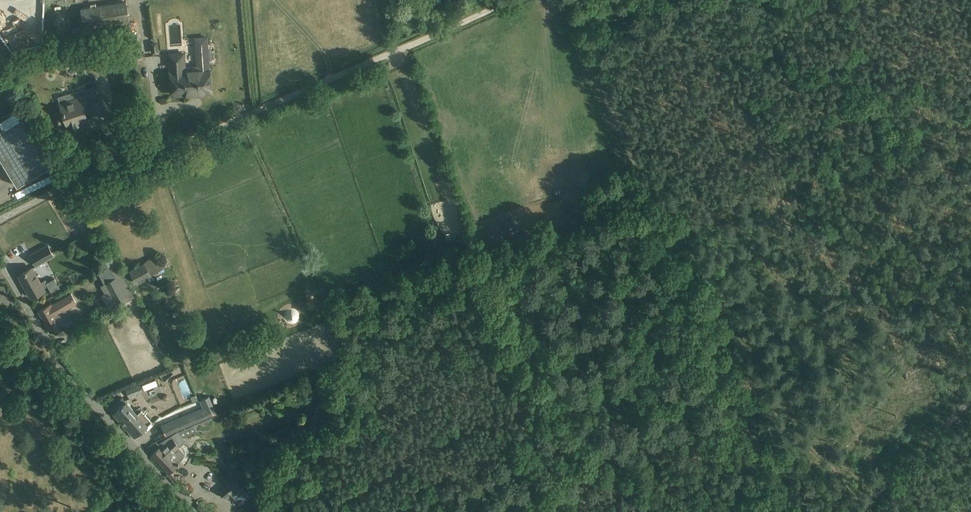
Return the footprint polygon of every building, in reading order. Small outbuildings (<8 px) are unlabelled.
[(81,9),(85,28),(129,21),(126,1),(81,9)] [(183,53),(169,54),(172,84),(172,94),(211,91),(210,81),(209,69),(208,61),(211,60),(212,58),(213,56),(213,52),(212,50),(210,48),(208,48),(207,38),(194,39),(197,70),(188,71),(188,67),(184,67),(183,53)] [(0,44),(0,47),(5,54),(10,51),(4,42),(0,44)] [(159,53),(157,42),(150,43),(152,54),(159,53)] [(59,55),(45,58),(48,67),(61,64),(59,55)] [(18,63),(14,70),(18,72),(22,66),(18,63)] [(10,91),(3,94),(6,102),(14,98),(10,91)] [(64,113),(58,115),(61,124),(66,122),(68,128),(81,124),(79,120),(87,117),(78,91),(70,94),(72,101),(61,104),(64,113)] [(90,102),(92,105),(95,115),(106,111),(102,98),(90,102)] [(52,165),(23,118),(0,132),(0,158),(17,186),(52,165)] [(53,172),(13,192),(16,198),(56,177),(53,172)] [(83,235),(89,245),(98,239),(93,230),(83,235)] [(30,255),(36,266),(54,256),(48,245),(30,255)] [(397,252),(395,246),(387,249),(389,255),(397,252)] [(103,249),(93,255),(101,270),(102,269),(106,267),(111,264),(103,249)] [(165,268),(158,254),(144,262),(129,270),(136,285),(138,284),(141,291),(160,280),(156,273),(165,268)] [(41,283),(37,277),(32,268),(19,276),(31,297),(45,290),(44,288),(48,286),(53,294),(61,290),(55,278),(47,283),(46,280),(41,283)] [(115,302),(128,295),(116,276),(104,283),(115,302)] [(156,303),(173,295),(169,288),(153,297),(156,303)] [(52,304),(39,312),(50,332),(63,325),(58,314),(77,303),(71,293),(52,304)] [(283,313),(288,327),(299,323),(294,309),(283,313)] [(342,350),(336,352),(339,361),(345,359),(342,350)] [(140,385),(126,390),(129,396),(142,391),(140,385)] [(217,415),(209,396),(199,400),(202,407),(161,425),(165,436),(217,415)] [(122,397),(117,402),(110,408),(135,436),(152,421),(151,420),(151,421),(141,410),(138,414),(122,397)] [(312,423),(322,421),(320,414),(310,416),(312,423)] [(159,447),(152,454),(169,473),(169,472),(170,472),(176,466),(177,465),(181,461),(180,461),(181,459),(183,456),(183,453),(182,449),(180,447),(179,446),(172,438),(162,448),(160,446),(159,447)] [(236,477),(230,482),(227,485),(219,491),(225,498),(242,483),(236,477)] [(264,511),(268,508),(262,500),(258,503),(264,511)]
